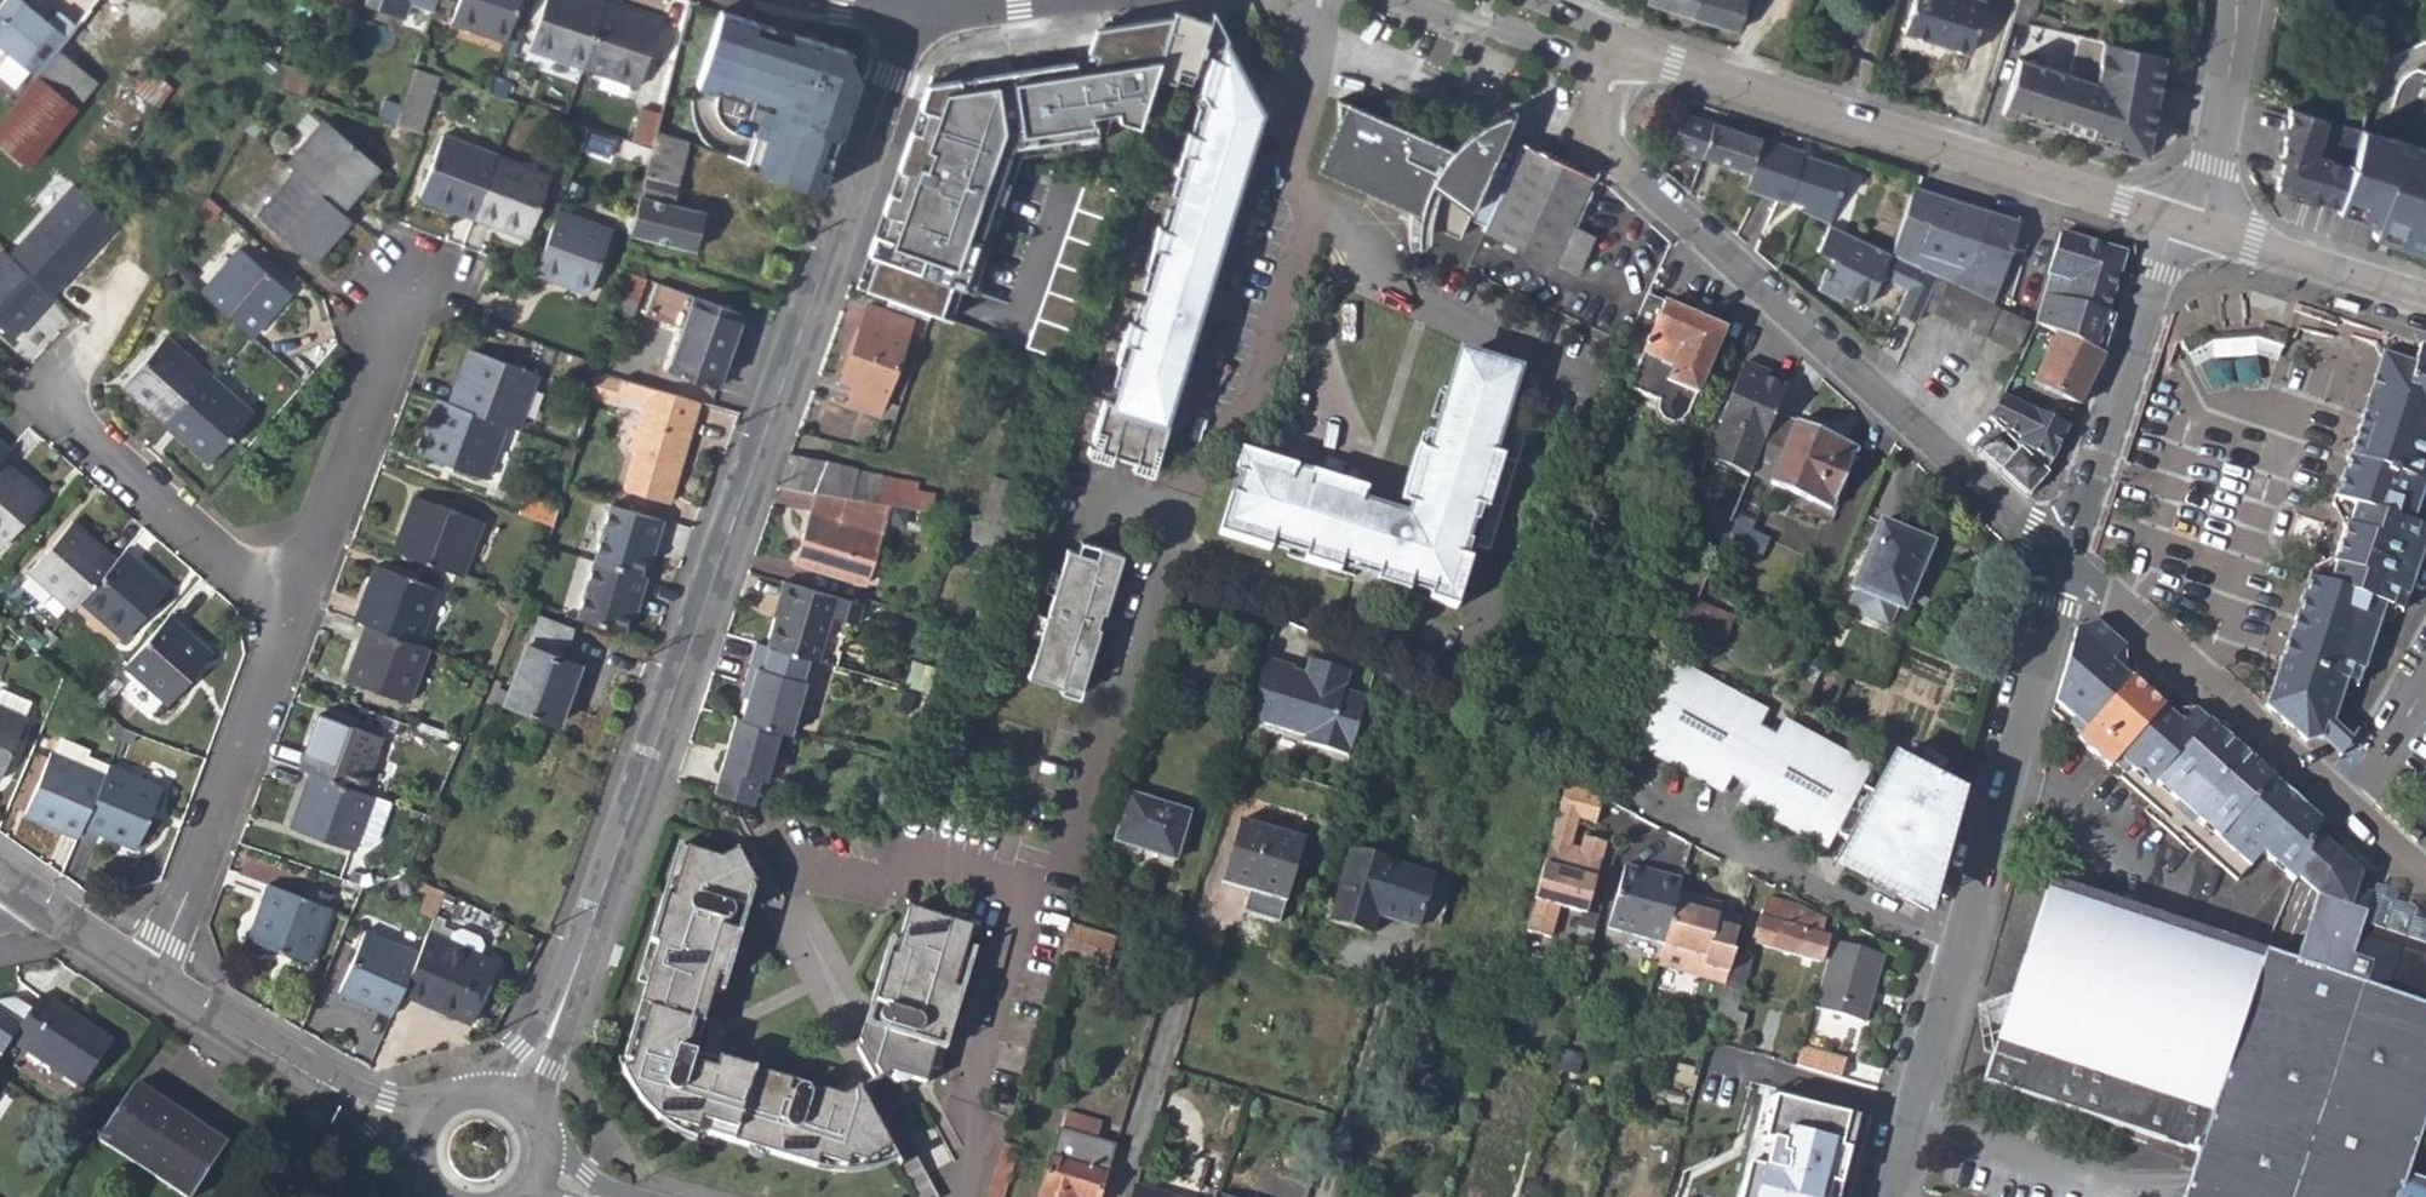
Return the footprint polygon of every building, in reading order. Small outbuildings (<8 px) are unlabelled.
[(24,0),(3,0),(0,4),(0,55),(4,49),(33,73),(74,24),(56,10),(48,20),(24,0)] [(91,4),(112,20),(121,9),(126,12),(132,5),(125,0),(94,0),(91,4)] [(158,13),(169,0),(143,0),(158,13)] [(431,13),(435,0),(366,0),(364,6),(403,20),(408,5),(431,13)] [(504,41),(518,0),(459,0),(451,23),(504,41)] [(583,67),(604,4),(592,0),(544,0),(527,49),(583,67)] [(1643,5),(1690,19),(1697,0),(1645,0),(1643,5)] [(1690,19),(1736,33),(1746,0),(1697,0),(1690,19)] [(1982,6),(1965,0),(1913,0),(1903,35),(1966,53),(1982,6)] [(2037,0),(2015,0),(2012,11),(2026,14),(2032,17),(2037,0)] [(0,122),(0,143),(29,165),(98,81),(77,64),(112,20),(91,4),(74,24),(33,73),(35,78),(0,122)] [(658,22),(604,4),(583,67),(637,85),(658,22)] [(748,165),(814,193),(857,78),(841,50),(717,11),(696,79),(772,102),(763,134),(759,133),(748,165)] [(1096,398),(1081,447),(1079,455),(1102,462),(1105,455),(1125,463),(1124,469),(1143,477),(1145,469),(1160,420),(1156,419),(1159,404),(1165,405),(1190,326),(1185,324),(1189,310),(1195,313),(1221,231),(1216,229),(1220,217),(1225,218),(1252,138),(1246,136),(1250,123),(1256,125),(1260,114),(1231,59),(1220,67),(1195,58),(1204,27),(1168,14),(1167,19),(1156,53),(1153,65),(1143,96),(1166,103),(1168,99),(1173,81),(1187,86),(1196,89),(1194,94),(1201,105),(1192,135),(1182,132),(1168,175),(1178,178),(1162,229),(1151,225),(1139,267),(1149,270),(1132,322),(1122,318),(1108,361),(1118,365),(1107,401),(1096,398)] [(954,83),(923,87),(864,256),(874,259),(863,292),(949,322),(964,279),(1007,158),(1012,145),(1096,132),(1093,114),(1121,109),(1123,121),(1135,124),(1167,19),(1091,30),(1069,65),(1006,75),(1007,85),(955,92),(954,83)] [(2069,66),(2019,50),(2001,111),(2062,130),(2064,125),(2065,125),(2092,34),(2078,30),(2069,66)] [(2092,34),(2065,125),(2088,132),(2089,129),(2100,132),(2097,141),(2146,156),(2163,54),(2092,34)] [(850,53),(841,50),(857,78),(860,70),(850,53)] [(2334,98),(2364,107),(2377,63),(2347,54),(2334,98)] [(128,86),(156,110),(172,86),(146,65),(128,86)] [(273,77),(269,84),(301,95),(310,76),(279,66),(273,77)] [(420,133),(440,75),(413,66),(394,124),(420,133)] [(1168,99),(1181,103),(1187,86),(1173,81),(1168,99)] [(1465,220),(1482,227),(1504,178),(1488,170),(1511,118),(1492,127),(1473,138),(1454,151),(1348,102),(1337,98),(1338,123),(1320,166),(1403,203),(1405,200),(1412,203),(1423,207),(1420,217),(1417,225),(1416,235),(1428,231),(1431,227),(1457,238),(1465,220)] [(638,110),(631,142),(650,148),(654,134),(658,115),(638,110)] [(2337,207),(2359,132),(2287,111),(2279,161),(2282,162),(2279,177),(2277,176),(2274,191),(2337,207)] [(1668,150),(1698,159),(1709,124),(1679,115),(1668,150)] [(562,146),(579,151),(588,127),(571,121),(562,146)] [(323,122),(285,162),(295,170),(340,210),(377,169),(323,122)] [(1698,159),(1746,175),(1758,139),(1709,124),(1698,159)] [(2100,132),(2089,129),(2088,132),(2085,137),(2097,141),(2100,132)] [(2337,207),(2335,212),(2376,224),(2425,239),(2425,152),(2359,132),(2337,207)] [(672,205),(687,142),(677,140),(654,134),(650,148),(628,234),(693,249),(702,213),(672,205)] [(418,197),(473,217),(496,155),(440,135),(418,197)] [(1785,200),(1800,205),(1829,214),(1843,172),(1798,157),(1800,153),(1758,139),(1746,175),(1741,191),(1784,205),(1785,200)] [(1591,181),(1518,146),(1504,178),(1482,227),(1479,232),(1574,275),(1591,237),(1571,229),(1591,181)] [(550,174),(496,155),(473,217),(527,237),(550,174)] [(312,262),(351,220),(340,210),(295,170),(257,214),(312,262)] [(1065,356),(1120,187),(1085,175),(1030,344),(1065,356)] [(115,223),(72,187),(8,254),(53,294),(115,223)] [(1959,205),(1910,188),(1887,256),(1934,279),(1986,301),(1993,278),(1996,280),(2015,222),(1978,211),(1976,219),(1957,212),(1959,205)] [(1405,225),(1403,237),(1416,235),(1417,225),(1420,217),(1423,207),(1412,203),(1407,214),(1405,225)] [(1798,214),(1824,226),(1829,214),(1800,205),(1798,214)] [(1957,212),(1976,219),(1978,211),(1959,205),(1957,212)] [(612,230),(557,209),(533,271),(587,293),(612,230)] [(2376,224),(2372,237),(2425,252),(2425,239),(2376,224)] [(1887,256),(1843,236),(1824,226),(1812,253),(1826,259),(1812,291),(1834,301),(1837,295),(1860,305),(1869,286),(1888,284),(1905,293),(1895,316),(1909,322),(1914,323),(1921,308),(1934,279),(1887,256)] [(2052,277),(2035,324),(2036,324),(2054,333),(2092,351),(2105,314),(2120,272),(2108,250),(2062,235),(2047,275),(2052,277)] [(238,247),(200,292),(246,330),(252,335),(290,291),(238,247)] [(53,294),(8,254),(3,249),(0,252),(0,325),(12,336),(53,294)] [(2108,250),(2120,272),(2126,255),(2108,250)] [(608,324),(624,331),(643,279),(623,271),(608,324)] [(2014,351),(2029,321),(2003,309),(1986,301),(1934,279),(1921,308),(2014,351)] [(666,370),(714,387),(740,313),(655,283),(643,315),(681,329),(666,370)] [(2210,342),(2253,337),(2281,346),(2282,342),(2293,339),(2296,329),(2331,336),(2336,323),(2318,317),(2319,313),(2246,289),(2213,292),(2191,302),(2194,310),(2177,319),(2170,322),(2163,342),(2175,347),(2181,346),(2186,356),(2210,342)] [(1721,333),(1643,298),(1620,352),(1610,375),(1628,382),(1624,390),(1658,406),(1657,413),(1658,419),(1662,424),(1668,427),(1675,426),(1681,423),(1685,418),(1721,333)] [(851,387),(845,405),(877,416),(909,321),(865,305),(839,382),(851,387)] [(899,312),(924,321),(926,313),(900,305),(899,312)] [(2092,351),(2101,355),(2114,318),(2105,314),(2092,351)] [(2377,332),(2373,342),(2380,355),(2395,383),(2392,391),(2381,398),(2348,499),(2354,512),(2389,524),(2402,520),(2410,522),(2425,473),(2425,348),(2377,332)] [(2077,406),(2101,355),(2092,351),(2054,333),(2032,383),(2077,406)] [(121,386),(164,424),(208,374),(164,335),(121,386)] [(469,349),(449,402),(505,422),(516,427),(536,373),(469,349)] [(1288,467),(1239,451),(1235,450),(1228,473),(1231,474),(1211,534),(1267,552),(1270,545),(1284,550),(1282,556),(1345,577),(1347,573),(1367,579),(1365,587),(1372,589),(1375,586),(1452,609),(1470,556),(1465,554),(1455,550),(1460,535),(1467,512),(1471,499),(1480,502),(1488,504),(1505,453),(1484,446),(1488,432),(1494,434),(1512,381),(1514,374),(1462,355),(1461,357),(1449,392),(1437,420),(1433,433),(1426,451),(1413,447),(1399,489),(1396,501),(1417,509),(1411,527),(1349,508),(1355,488),(1300,472),(1300,475),(1287,471),(1288,467)] [(2304,743),(2319,739),(2323,726),(2307,729),(2282,708),(2282,706),(2278,705),(2319,584),(2329,578),(2330,574),(2348,566),(2348,560),(2354,537),(2363,529),(2392,538),(2396,530),(2424,540),(2425,535),(2425,527),(2410,522),(2402,520),(2389,524),(2354,512),(2348,499),(2381,398),(2392,391),(2395,383),(2380,355),(2263,707),(2304,743)] [(1705,463),(1746,481),(1773,415),(1783,390),(1764,382),(1766,375),(1741,366),(1717,425),(1720,426),(1705,463)] [(253,413),(208,374),(164,424),(208,463),(253,413)] [(697,402),(645,385),(625,446),(631,448),(618,487),(665,502),(674,472),(671,471),(687,424),(690,426),(697,402)] [(1427,418),(1437,420),(1449,392),(1437,387),(1427,418)] [(1988,418),(2017,449),(2045,475),(2046,473),(2048,464),(2050,461),(2050,459),(2051,457),(2055,450),(2057,447),(2062,440),(2067,435),(2067,434),(2071,432),(2073,430),(2003,395),(1988,418)] [(484,477),(505,422),(449,402),(437,397),(416,452),(484,477)] [(1853,448),(1773,415),(1746,481),(1743,489),(1788,507),(1785,517),(1799,522),(1803,514),(1828,524),(1849,472),(1845,470),(1853,448)] [(674,472),(690,426),(687,424),(671,471),(674,472)] [(1413,447),(1426,451),(1433,433),(1419,430),(1413,447)] [(1980,448),(2002,468),(2012,456),(1991,436),(1980,448)] [(2026,495),(2045,475),(2017,449),(2012,456),(2002,468),(1999,471),(2026,495)] [(825,462),(789,455),(778,485),(813,491),(825,462)] [(1,457),(0,458),(0,547),(45,495),(1,457)] [(850,498),(856,470),(825,462),(813,491),(814,492),(850,498)] [(881,476),(856,470),(850,498),(877,502),(881,476)] [(1010,525),(1022,485),(988,474),(973,519),(1010,525)] [(916,483),(881,476),(877,502),(885,504),(931,512),(933,495),(916,491),(916,483)] [(862,583),(885,504),(877,502),(850,498),(814,492),(793,563),(862,583)] [(414,496),(393,550),(461,575),(482,520),(414,496)] [(522,497),(516,513),(549,525),(555,509),(522,497)] [(1467,512),(1476,514),(1480,502),(1471,499),(1467,512)] [(658,519),(607,504),(590,559),(573,614),(618,630),(624,610),(628,597),(634,599),(640,576),(635,574),(641,554),(645,541),(650,543),(658,519)] [(931,530),(945,532),(948,515),(935,513),(931,530)] [(1731,515),(1727,524),(1749,533),(1752,525),(1731,515)] [(26,572),(70,610),(79,599),(115,559),(71,521),(26,572)] [(1850,588),(1852,590),(1895,608),(1899,609),(1916,569),(1918,570),(1928,545),(1877,523),(1850,588)] [(1749,533),(1727,524),(1718,547),(1758,564),(1768,541),(1749,533)] [(2307,729),(2323,726),(2331,723),(2342,681),(2355,684),(2378,616),(2391,620),(2395,608),(2400,609),(2424,540),(2396,530),(2392,538),(2363,529),(2354,537),(2348,560),(2348,566),(2330,574),(2329,578),(2319,584),(2278,705),(2282,706),(2282,708),(2307,729)] [(1455,550),(1465,554),(1470,538),(1460,535),(1455,550)] [(650,543),(645,541),(641,554),(647,556),(650,543)] [(1071,697),(1093,628),(1089,626),(1093,612),(1099,614),(1114,562),(1116,556),(1073,543),(1072,547),(1069,553),(1059,550),(1021,677),(1053,687),(1053,691),(1071,697)] [(167,587),(124,549),(115,559),(79,599),(122,636),(167,587)] [(376,564),(354,619),(365,623),(416,643),(436,588),(376,564)] [(773,617),(763,647),(805,659),(815,661),(828,616),(853,623),(858,604),(782,582),(777,602),(783,604),(778,618),(773,617)] [(1844,610),(1886,628),(1895,608),(1852,590),(1844,610)] [(634,599),(628,597),(624,610),(630,612),(634,599)] [(1730,620),(1693,604),(1678,640),(1716,653),(1730,620)] [(211,653),(168,615),(123,664),(166,703),(211,653)] [(504,702),(557,721),(578,664),(560,657),(570,627),(537,615),(504,702)] [(408,701),(429,647),(416,643),(365,623),(346,678),(408,701)] [(2260,855),(2294,884),(2294,882),(2313,837),(2319,823),(2207,724),(2161,727),(2110,683),(2111,638),(2096,627),(2074,632),(2049,719),(2235,883),(2260,855)] [(2110,683),(2161,727),(2207,724),(2192,711),(2164,714),(2126,678),(2126,653),(2111,638),(2110,683)] [(763,647),(753,644),(741,687),(748,689),(745,699),(739,720),(776,731),(787,734),(802,682),(799,681),(805,659),(763,647)] [(1798,676),(1812,683),(1820,665),(1806,659),(1798,676)] [(1291,668),(1262,660),(1245,715),(1261,720),(1260,726),(1301,738),(1299,745),(1345,759),(1363,700),(1341,693),(1347,675),(1306,663),(1300,681),(1288,677),(1291,668)] [(914,671),(909,689),(925,694),(931,676),(914,671)] [(1846,848),(1836,868),(1855,879),(1925,917),(1959,794),(1895,758),(1874,799),(1861,791),(1863,786),(1833,769),(1823,753),(1812,759),(1803,745),(1791,749),(1783,733),(1766,741),(1765,747),(1752,740),(1755,729),(1746,712),(1734,718),(1722,700),(1713,704),(1704,686),(1690,693),(1680,674),(1659,685),(1634,746),(1740,805),(1824,852),(1830,839),(1846,848)] [(1408,701),(1414,689),(1394,677),(1388,691),(1408,701)] [(1792,680),(1785,697),(1804,706),(1811,689),(1792,680)] [(29,705),(24,696),(3,686),(0,692),(0,774),(29,705)] [(741,687),(738,697),(745,699),(748,689),(741,687)] [(319,714),(298,768),(310,773),(361,792),(381,737),(319,714)] [(1261,720),(1245,715),(1243,720),(1260,726),(1261,720)] [(733,719),(710,791),(743,801),(751,777),(762,781),(776,731),(739,720),(733,719)] [(2319,739),(2337,757),(2348,740),(2331,723),(2323,726),(2319,739)] [(24,812),(77,835),(80,827),(107,763),(91,756),(85,747),(68,739),(61,742),(56,753),(49,751),(24,812)] [(161,786),(107,763),(80,827),(134,850),(161,786)] [(290,826),(352,848),(372,796),(361,792),(310,773),(290,826)] [(1564,780),(1522,932),(1547,939),(1555,907),(1582,914),(1602,843),(1581,837),(1575,855),(1574,861),(1564,858),(1565,852),(1574,824),(1592,829),(1599,799),(1564,780)] [(1126,794),(1113,842),(1172,861),(1186,813),(1126,794)] [(352,848),(360,852),(374,840),(389,801),(372,796),(352,848)] [(1237,821),(1221,876),(1248,884),(1246,893),(1283,903),(1301,840),(1237,821)] [(2294,882),(2315,899),(2331,851),(2313,837),(2294,882)] [(816,1158),(846,1167),(849,1158),(860,1161),(890,1149),(856,1087),(839,1096),(826,1103),(807,1097),(806,1092),(803,1088),(798,1085),(793,1085),(789,1087),(785,1090),(782,1089),(784,1080),(694,1052),(713,991),(721,993),(739,931),(718,925),(720,919),(726,920),(731,918),(734,913),(733,907),(730,903),(725,902),(730,886),(740,889),(755,882),(738,848),(717,859),(677,847),(637,983),(645,985),(619,1073),(629,1089),(639,1103),(651,1116),(695,1130),(770,1154),(812,1166),(816,1158)] [(2331,851),(2315,899),(2307,923),(2311,924),(2299,963),(2265,952),(2262,961),(2197,1154),(2182,1196),(2423,1196),(2425,1189),(2425,1182),(2408,1175),(2425,1118),(2425,961),(2421,959),(2425,947),(2360,926),(2368,899),(2370,896),(2354,890),(2357,877),(2353,872),(2354,858),(2342,848),(2331,851)] [(1575,855),(1565,852),(1564,858),(1574,861),(1575,855)] [(1348,853),(1328,922),(1367,933),(1373,918),(1414,930),(1416,923),(1429,880),(1429,878),(1348,853)] [(1642,873),(1622,868),(1605,930),(1661,945),(1675,895),(1679,880),(1653,873),(1652,879),(1644,877),(1642,873)] [(1653,873),(1642,870),(1642,873),(1644,877),(1652,879),(1653,873)] [(1218,885),(1246,893),(1248,884),(1221,876),(1218,885)] [(1429,880),(1416,923),(1435,929),(1448,886),(1429,880)] [(2080,890),(2051,881),(2048,889),(2078,900),(2080,890)] [(247,937),(309,961),(331,907),(328,905),(332,895),(313,887),(309,897),(268,884),(247,937)] [(1983,1081),(2197,1154),(2262,961),(2232,951),(2235,941),(2080,890),(2078,900),(2048,889),(2013,993),(1991,1056),(1983,1081)] [(1675,895),(1661,945),(1656,965),(1685,974),(1690,956),(1703,959),(1701,969),(1724,974),(1730,953),(1736,932),(1714,925),(1719,908),(1675,895)] [(1759,916),(1752,943),(1818,961),(1826,937),(1820,934),(1824,920),(1794,907),(1766,898),(1759,916)] [(2425,947),(2425,942),(2425,937),(2408,930),(2410,921),(2389,914),(2390,907),(2368,899),(2360,926),(2425,947)] [(869,1037),(852,1046),(872,1082),(884,1074),(918,1085),(925,1068),(934,1070),(940,1050),(973,951),(963,947),(968,927),(906,908),(895,941),(888,939),(870,995),(893,1002),(892,1008),(887,1010),(883,1012),(881,1016),(881,1021),(882,1025),(886,1028),(881,1041),(869,1037)] [(1112,934),(1068,921),(1058,955),(1100,969),(1112,934)] [(440,937),(478,954),(483,944),(482,937),(454,925),(443,929),(440,937)] [(339,994),(390,1017),(401,992),(418,953),(366,930),(339,994)] [(401,992),(454,1014),(469,1021),(497,962),(481,955),(478,954),(440,937),(428,931),(418,953),(401,992)] [(620,967),(628,944),(617,941),(610,963),(620,967)] [(2265,952),(2235,941),(2232,951),(2262,961),(2265,952)] [(1879,957),(1831,943),(1811,1009),(1860,1025),(1879,957)] [(1750,958),(1730,953),(1724,974),(1721,987),(1741,992),(1750,958)] [(1991,1056),(2013,993),(1977,1006),(1984,1054),(1991,1056)] [(8,1043),(80,1089),(110,1040),(88,1026),(85,1030),(52,1009),(55,1004),(40,995),(8,1043)] [(1711,1025),(1735,1032),(1739,1015),(1735,1014),(1737,1005),(1717,1001),(1711,1025)] [(1843,1059),(1801,1046),(1794,1066),(1837,1079),(1843,1059)] [(184,1196),(188,1196),(223,1144),(135,1084),(97,1139),(184,1196)] [(1742,1196),(1838,1196),(1857,1117),(1766,1096),(1742,1196)] [(681,1136),(692,1140),(695,1130),(651,1116),(660,1125),(670,1131),(681,1136)] [(1113,1146),(1058,1129),(1037,1196),(1098,1196),(1113,1146)] [(1001,1144),(985,1196),(1000,1196),(1015,1148),(1001,1144)] [(1139,1169),(1130,1196),(1213,1196),(1215,1192),(1139,1169)] [(1520,1186),(1533,1190),(1537,1173),(1525,1171),(1520,1186)]
